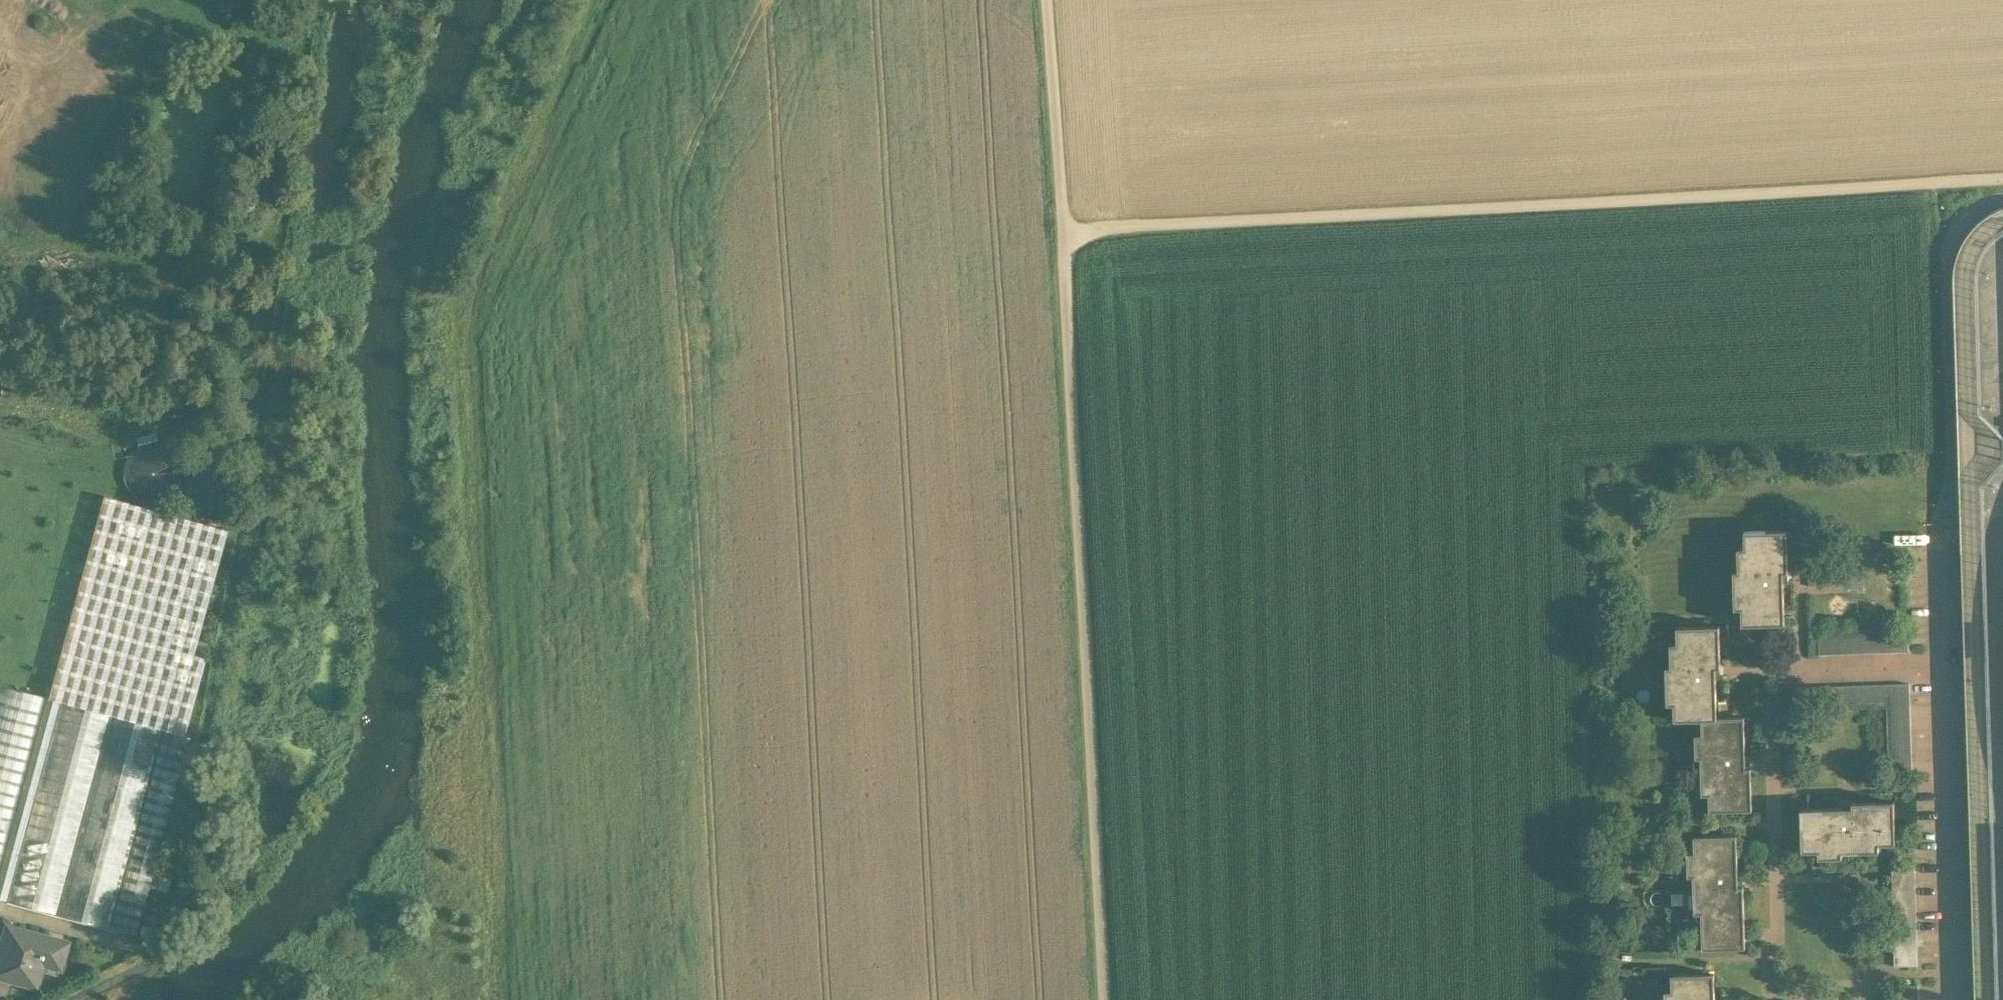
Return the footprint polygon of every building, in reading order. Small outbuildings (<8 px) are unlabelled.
[(0,685),(0,899),(137,936),(191,737),(185,735),(206,657),(194,654),(228,530),(104,496),(48,698),(0,685)] [(1790,526),(1743,528),(1744,545),(1738,545),(1739,569),(1727,570),(1729,608),(1739,607),(1740,625),(1783,623),(1781,573),(1792,573),(1790,526)] [(1721,624),(1675,625),(1675,644),(1669,644),(1670,667),(1664,668),(1665,702),(1672,702),(1673,717),(1699,717),(1716,716),(1715,671),(1722,671),(1721,624)] [(1911,629),(1820,631),(1821,656),(1911,653),(1911,629)] [(1911,682),(1799,685),(1800,715),(1883,713),(1885,775),(1913,774),(1911,682)] [(1716,716),(1699,717),(1700,734),(1690,734),(1691,758),(1698,758),(1699,794),(1708,794),(1708,811),(1755,810),(1754,764),(1747,764),(1746,716),(1716,716)] [(1850,808),(1799,808),(1799,848),(1816,847),(1816,860),(1842,859),(1842,853),(1878,852),(1878,846),(1896,846),(1895,801),(1850,801),(1850,808)] [(1738,835),(1692,836),(1692,852),(1685,852),(1686,876),(1693,876),(1694,914),(1700,914),(1701,948),(1748,947),(1747,884),(1740,884),(1738,835)] [(1917,864),(1889,865),(1893,966),(1921,965),(1917,864)] [(7,926),(0,953),(0,976),(11,979),(36,986),(43,963),(60,968),(67,942),(7,926)] [(1666,972),(1667,992),(1661,992),(1661,999),(1713,999),(1712,971),(1666,972)] [(2000,990),(1999,975),(1983,975),(1983,983),(1987,983),(1988,991),(2000,990)] [(11,979),(0,976),(0,999),(6,999),(11,979)] [(1892,984),(1893,999),(1920,999),(1920,984),(1892,984)]
